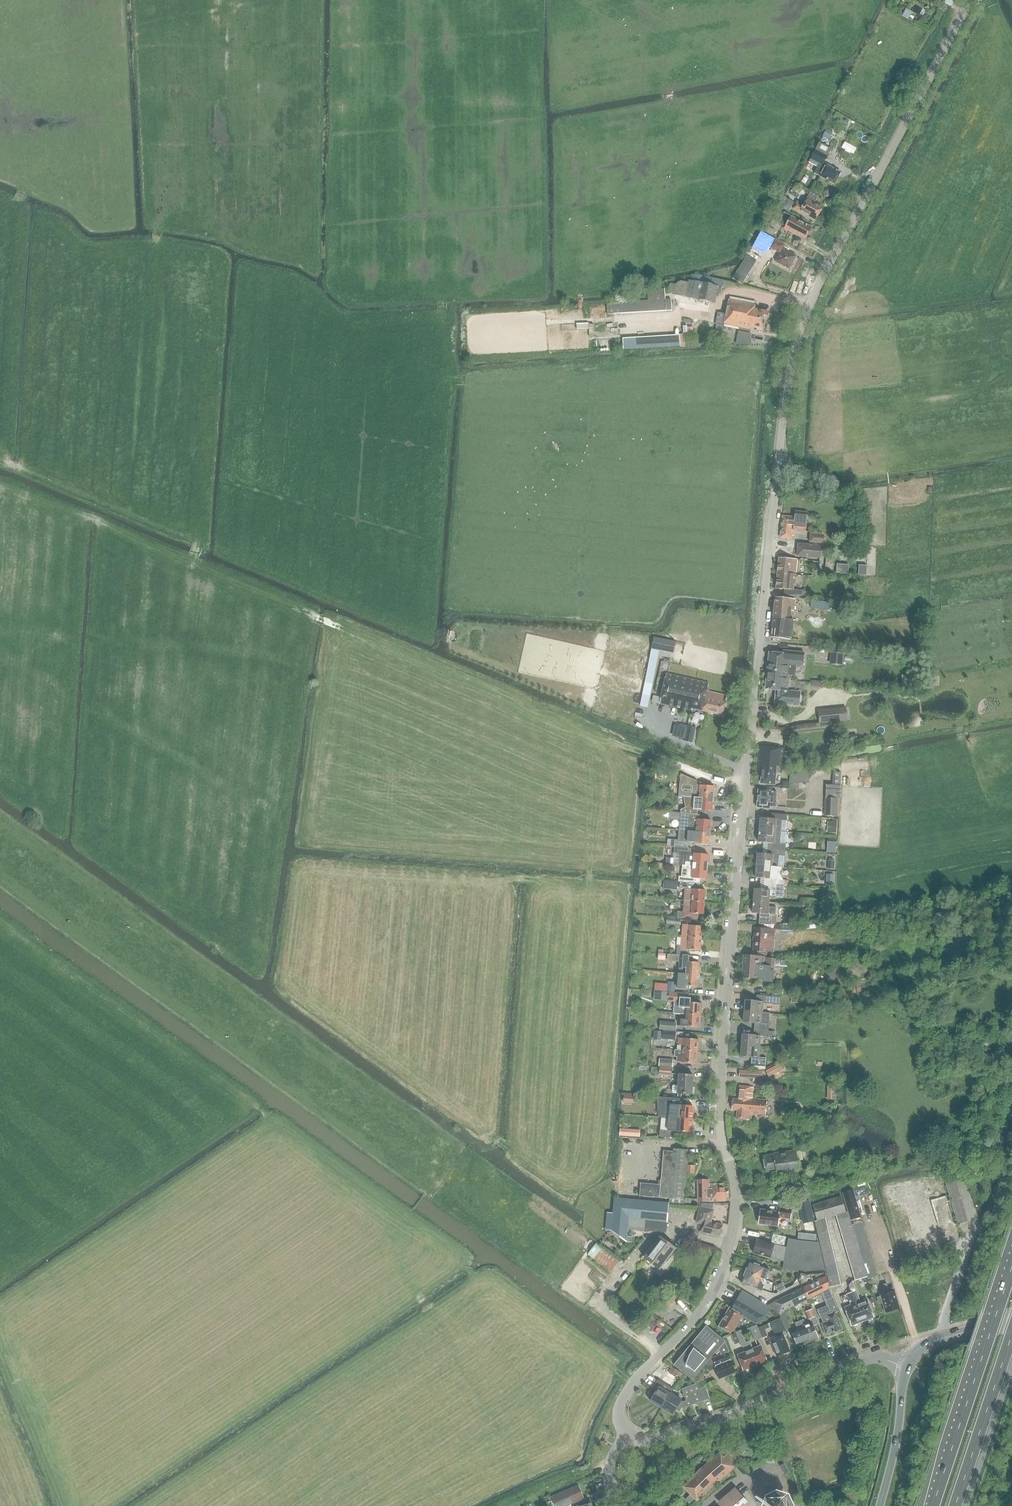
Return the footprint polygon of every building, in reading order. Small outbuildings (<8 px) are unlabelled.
[(832,132),(826,129),(823,134),(829,138),(832,132)] [(831,149),(818,143),(815,151),(827,157),(831,149)] [(817,167),(813,174),(818,177),(834,185),(841,173),(824,164),(827,159),(814,152),(810,160),(824,166),(822,170),(817,167)] [(783,198),(778,207),(788,212),(793,204),(783,198)] [(802,207),(795,204),(792,210),(815,221),(822,208),(807,200),(802,207)] [(778,222),(783,212),(778,209),(772,219),(778,222)] [(806,240),(812,228),(791,217),(784,213),(778,223),(780,223),(779,224),(784,227),(782,230),(797,238),(797,236),(806,240)] [(761,231),(752,248),(764,254),(768,247),(780,253),(775,262),(789,269),(796,256),(782,249),(784,244),(763,232),(761,231)] [(753,267),(755,263),(746,257),(743,261),(753,267)] [(750,272),(753,267),(743,261),(740,266),(750,272)] [(747,276),(750,272),(740,266),(737,270),(747,276)] [(744,281),(747,276),(737,270),(735,275),(744,281)] [(694,276),(693,277),(692,282),(688,281),(688,283),(679,282),(679,283),(678,282),(677,283),(676,283),(675,285),(670,284),(667,294),(684,298),(714,305),(717,294),(720,295),(723,281),(696,275),(696,277),(694,276)] [(742,285),(744,281),(735,275),(733,278),(742,285)] [(654,292),(655,312),(665,312),(665,302),(664,300),(664,291),(654,292)] [(646,301),(648,313),(655,312),(654,292),(653,292),(653,293),(646,293),(646,301)] [(726,315),(723,327),(750,332),(752,329),(763,330),(765,322),(766,322),(768,313),(754,310),(754,303),(729,298),(726,315)] [(639,302),(640,313),(648,313),(646,301),(639,302)] [(624,303),(625,314),(632,314),(632,302),(624,303)] [(632,302),(632,314),(640,313),(639,302),(632,302)] [(616,304),(617,315),(625,314),(624,303),(620,303),(620,304),(616,304)] [(616,304),(609,305),(610,315),(617,315),(616,304)] [(723,327),(726,315),(717,313),(714,325),(723,327)] [(751,334),(738,331),(736,344),(749,344),(751,334)] [(793,529),(797,529),(806,530),(808,512),(794,510),(793,519),(782,517),(779,538),(791,540),(793,529)] [(822,544),(823,535),(809,533),(808,542),(812,543),(812,545),(797,543),(795,556),(819,559),(821,546),(815,545),(815,543),(822,544)] [(867,558),(868,548),(859,547),(859,557),(867,558)] [(833,558),(825,558),(823,571),(832,572),(833,558)] [(776,575),(795,576),(797,561),(778,559),(776,575)] [(848,565),(836,564),(836,573),(848,574),(848,565)] [(866,576),(867,566),(859,565),(858,575),(866,576)] [(794,590),(795,576),(776,575),(775,589),(784,590),(783,596),(801,597),(810,598),(810,592),(794,590)] [(794,600),(775,598),(773,618),(792,620),(794,600)] [(820,609),(830,610),(831,603),(821,602),(820,609)] [(773,618),(770,637),(789,640),(792,620),(773,618)] [(651,646),(674,651),(676,642),(653,637),(651,646)] [(770,654),(768,671),(780,672),(780,676),(788,677),(789,675),(795,676),(796,667),(803,668),(804,655),(783,652),(783,656),(770,654)] [(844,653),(830,652),(829,664),(843,665),(844,653)] [(667,670),(670,662),(662,659),(659,667),(667,670)] [(780,672),(768,671),(765,688),(776,689),(775,699),(783,700),(782,703),(798,705),(799,702),(800,702),(801,696),(799,696),(800,693),(789,692),(789,690),(787,690),(788,677),(780,676),(780,672)] [(667,674),(660,705),(694,713),(695,710),(722,716),(726,697),(706,692),(708,684),(676,676),(667,674)] [(845,707),(817,710),(819,723),(846,720),(845,707)] [(687,725),(683,741),(692,743),(696,727),(687,725)] [(762,771),(761,783),(773,784),(774,773),(780,773),(783,749),(759,746),(757,771),(762,771)] [(841,772),(833,772),(832,784),(840,785),(841,772)] [(790,774),(789,789),(798,789),(799,775),(790,774)] [(824,798),(840,799),(840,785),(832,784),(825,784),(824,798)] [(683,798),(712,800),(714,786),(699,785),(699,794),(676,792),(676,795),(683,796),(683,798)] [(758,790),(756,808),(768,809),(769,806),(774,807),(775,791),(758,790)] [(697,814),(697,810),(712,811),(712,800),(683,798),(685,807),(680,809),(680,813),(697,814)] [(837,818),(838,799),(824,799),(824,817),(837,818)] [(710,834),(711,821),(698,820),(699,815),(680,813),(680,820),(686,820),(685,827),(688,827),(687,832),(710,834)] [(760,818),(759,832),(780,834),(781,820),(771,819),(760,818)] [(709,845),(710,834),(687,832),(678,831),(677,840),(688,841),(688,842),(694,843),(694,844),(709,845)] [(765,843),(765,850),(785,853),(785,844),(779,844),(780,834),(759,832),(758,842),(765,843)] [(836,842),(827,842),(827,852),(836,853),(836,842)] [(685,865),(685,866),(707,868),(708,855),(693,853),(693,854),(690,854),(691,848),(688,848),(674,846),(673,853),(680,853),(679,864),(685,865)] [(784,856),(785,853),(765,850),(764,854),(757,854),(756,867),(782,870),(782,869),(783,869),(783,868),(777,868),(778,856),(784,856)] [(707,868),(685,866),(684,868),(682,868),(681,876),(679,876),(678,881),(680,881),(680,883),(699,885),(699,879),(706,879),(707,868)] [(784,887),(784,880),(777,879),(777,873),(778,872),(782,870),(756,867),(755,878),(764,879),(764,885),(784,887)] [(826,874),(826,886),(834,887),(834,875),(826,874)] [(677,882),(663,881),(663,889),(677,890),(677,882)] [(699,885),(680,883),(679,888),(685,889),(684,900),(704,902),(705,890),(698,890),(699,885)] [(764,885),(764,890),(754,889),(753,902),(769,903),(769,896),(775,896),(776,890),(783,891),(784,887),(764,885)] [(703,914),(704,902),(684,900),(683,912),(677,911),(677,912),(674,912),(673,917),(697,919),(697,913),(703,914)] [(769,907),(769,903),(753,902),(752,913),(759,914),(758,924),(758,925),(760,925),(777,926),(777,925),(775,924),(774,925),(771,925),(772,914),(776,915),(776,907),(769,907)] [(829,921),(829,931),(839,931),(839,922),(829,921)] [(779,931),(793,932),(793,923),(784,923),(782,925),(777,925),(777,926),(760,925),(758,925),(758,928),(754,928),(753,951),(772,952),(773,932),(779,932),(779,931)] [(701,940),(702,926),(689,925),(682,924),(681,938),(701,940)] [(700,951),(701,940),(681,938),(680,945),(678,945),(677,954),(668,954),(667,955),(691,956),(688,956),(689,950),(700,951)] [(691,962),(691,956),(667,955),(667,961),(679,962),(678,974),(685,974),(685,975),(697,976),(699,963),(691,962)] [(773,982),(775,958),(743,955),(742,978),(764,979),(763,981),(773,982)] [(697,987),(697,976),(685,975),(684,982),(677,982),(677,986),(684,987),(684,986),(697,987)] [(675,992),(675,982),(667,982),(667,992),(675,992)] [(684,1015),(700,1017),(701,1003),(690,1003),(691,994),(669,992),(668,1001),(674,1001),(673,1014),(684,1015)] [(758,995),(758,1001),(745,1000),(744,1012),(764,1014),(770,1015),(770,1013),(762,1013),(763,1004),(780,1005),(781,997),(758,995)] [(756,1023),(756,1031),(769,1032),(770,1015),(764,1014),(744,1012),(743,1022),(756,1023)] [(679,1026),(699,1028),(700,1017),(684,1015),(684,1019),(680,1019),(679,1026)] [(676,1022),(660,1021),(659,1029),(675,1031),(676,1022)] [(675,1031),(662,1030),(662,1039),(675,1040),(675,1031)] [(653,1031),(653,1040),(661,1040),(661,1031),(653,1031)] [(769,1032),(756,1031),(755,1035),(742,1034),(741,1046),(760,1048),(761,1036),(768,1036),(769,1032)] [(674,1051),(697,1053),(698,1040),(678,1038),(678,1045),(682,1045),(681,1050),(675,1050),(674,1051)] [(740,1056),(751,1057),(751,1066),(761,1067),(761,1069),(766,1069),(775,1064),(774,1061),(766,1061),(766,1058),(759,1057),(760,1048),(741,1046),(740,1056)] [(697,1053),(674,1051),(674,1057),(676,1057),(676,1062),(696,1064),(697,1053)] [(659,1066),(672,1067),(672,1060),(659,1059),(659,1066)] [(783,1070),(780,1064),(771,1068),(774,1074),(783,1070)] [(672,1067),(659,1066),(659,1067),(651,1067),(651,1073),(658,1074),(658,1075),(671,1076),(672,1067)] [(763,1071),(739,1070),(739,1077),(762,1079),(763,1071)] [(672,1086),(672,1092),(673,1093),(677,1093),(691,1094),(693,1075),(678,1074),(677,1085),(673,1085),(672,1086)] [(739,1086),(738,1099),(732,1099),(731,1110),(737,1110),(736,1119),(750,1121),(750,1113),(765,1114),(766,1100),(752,1099),(753,1087),(739,1086)] [(622,1094),(623,1102),(634,1101),(634,1093),(622,1094)] [(684,1099),(662,1097),(661,1117),(668,1118),(692,1119),(693,1107),(684,1106),(684,1099)] [(668,1118),(667,1130),(659,1130),(659,1137),(676,1138),(676,1131),(691,1132),(692,1119),(668,1118)] [(683,1200),(687,1149),(672,1148),(672,1151),(662,1150),(660,1185),(640,1183),(639,1196),(668,1199),(683,1200)] [(773,1156),(763,1157),(765,1173),(775,1172),(776,1177),(798,1174),(795,1151),(773,1154),(773,1156)] [(953,1173),(952,1168),(941,1171),(943,1176),(953,1173)] [(955,1178),(953,1173),(943,1176),(944,1182),(955,1178)] [(956,1184),(955,1178),(944,1182),(946,1187),(956,1184)] [(861,1183),(863,1189),(874,1185),(872,1179),(861,1183)] [(728,1198),(728,1188),(725,1188),(724,1185),(710,1185),(710,1189),(708,1189),(708,1187),(708,1181),(698,1181),(697,1203),(708,1203),(708,1199),(708,1198),(711,1198),(711,1201),(723,1201),(723,1198),(728,1198)] [(958,1189),(956,1184),(946,1187),(947,1192),(958,1189)] [(853,1189),(842,1192),(850,1220),(860,1217),(853,1189)] [(960,1195),(958,1189),(947,1192),(949,1198),(960,1195)] [(961,1200),(960,1195),(949,1198),(951,1203),(961,1200)] [(846,1213),(840,1196),(812,1205),(817,1221),(825,1218),(836,1216),(846,1213)] [(668,1203),(637,1200),(614,1198),(610,1231),(626,1242),(631,1242),(631,1237),(626,1236),(627,1229),(665,1234),(668,1203)] [(809,1200),(798,1203),(803,1224),(814,1221),(809,1200)] [(963,1206),(961,1200),(951,1203),(952,1209),(963,1206)] [(964,1211),(963,1206),(952,1209),(954,1214),(964,1211)] [(713,1211),(705,1209),(700,1208),(696,1222),(701,1223),(699,1232),(719,1236),(722,1225),(710,1222),(713,1211)] [(789,1219),(791,1209),(779,1208),(778,1213),(760,1210),(758,1223),(777,1226),(778,1218),(789,1219)] [(966,1216),(964,1211),(954,1214),(955,1219),(966,1216)] [(838,1222),(848,1218),(846,1213),(836,1216),(836,1217),(838,1222)] [(968,1222),(966,1216),(955,1219),(957,1225),(968,1222)] [(827,1224),(825,1218),(817,1221),(814,1221),(815,1222),(816,1227),(827,1224)] [(839,1228),(850,1224),(848,1218),(838,1222),(839,1228)] [(853,1229),(864,1226),(862,1221),(852,1224),(853,1229)] [(828,1230),(827,1224),(816,1227),(817,1233),(828,1230)] [(841,1233),(851,1230),(850,1224),(839,1228),(841,1233)] [(855,1235),(865,1232),(864,1226),(853,1229),(855,1235)] [(829,1236),(828,1230),(817,1233),(818,1239),(829,1236)] [(843,1239),(853,1236),(851,1230),(841,1233),(843,1239)] [(856,1240),(867,1237),(865,1232),(855,1235),(856,1240)] [(831,1242),(829,1236),(818,1239),(820,1245),(831,1242)] [(844,1245),(855,1242),(853,1236),(843,1239),(844,1245)] [(858,1246),(868,1243),(867,1237),(856,1240),(858,1246)] [(788,1239),(786,1247),(783,1262),(782,1268),(806,1275),(822,1273),(825,1273),(818,1243),(792,1240),(788,1239)] [(642,1256),(643,1257),(658,1269),(674,1249),(665,1242),(654,1240),(642,1256)] [(786,1247),(774,1244),(755,1240),(752,1253),(770,1259),(783,1262),(786,1247)] [(832,1248),(831,1242),(820,1245),(821,1251),(832,1248)] [(846,1251),(857,1247),(855,1242),(844,1245),(846,1251)] [(595,1243),(586,1254),(609,1272),(618,1261),(595,1243)] [(859,1251),(870,1248),(868,1243),(858,1246),(859,1251)] [(848,1257),(859,1253),(857,1247),(846,1251),(848,1257)] [(833,1254),(832,1248),(821,1251),(822,1257),(833,1254)] [(861,1257),(871,1254),(870,1248),(859,1251),(861,1257)] [(850,1263),(861,1259),(859,1253),(848,1257),(850,1263)] [(835,1260),(833,1254),(822,1257),(824,1263),(835,1260)] [(863,1262),(873,1259),(871,1254),(861,1257),(863,1262)] [(851,1268),(862,1265),(861,1259),(850,1263),(851,1268)] [(864,1267),(875,1264),(873,1259),(863,1262),(864,1267)] [(836,1266),(835,1260),(824,1263),(825,1269),(836,1266)] [(744,1272),(762,1278),(765,1279),(769,1270),(765,1268),(748,1261),(744,1272)] [(866,1273),(876,1270),(875,1264),(864,1267),(866,1273)] [(853,1274),(864,1271),(862,1265),(851,1268),(853,1274)] [(837,1272),(836,1266),(825,1269),(826,1275),(837,1272)] [(876,1270),(866,1273),(867,1278),(878,1275),(876,1270)] [(864,1271),(853,1274),(855,1280),(866,1277),(864,1271)] [(760,1284),(762,1278),(744,1272),(740,1282),(758,1289),(762,1290),(763,1285),(760,1284)] [(802,1287),(808,1299),(829,1288),(826,1272),(825,1273),(822,1273),(806,1275),(798,1272),(796,1279),(799,1280),(802,1287)] [(839,1278),(837,1272),(826,1275),(828,1281),(839,1278)] [(840,1284),(839,1278),(828,1281),(829,1287),(840,1284)] [(783,1283),(773,1288),(775,1294),(786,1289),(783,1283)] [(808,1299),(802,1287),(788,1294),(794,1306),(808,1300),(808,1299)] [(821,1292),(824,1299),(832,1296),(829,1288),(821,1292)] [(718,1326),(730,1334),(731,1331),(733,1332),(742,1316),(755,1324),(763,1320),(770,1308),(741,1290),(731,1309),(728,1307),(718,1326)] [(851,1292),(855,1305),(862,1322),(874,1318),(866,1298),(858,1301),(857,1298),(858,1298),(856,1290),(855,1291),(851,1292)] [(669,1308),(677,1297),(670,1292),(661,1303),(669,1308)] [(850,1326),(862,1322),(855,1305),(851,1292),(845,1294),(850,1306),(843,1308),(850,1326)] [(794,1306),(788,1294),(773,1302),(778,1313),(779,1313),(794,1306)] [(822,1324),(826,1334),(832,1332),(833,1333),(841,1330),(834,1312),(833,1313),(830,1303),(823,1306),(825,1310),(818,1313),(822,1324)] [(805,1312),(808,1318),(815,1316),(812,1309),(805,1312)] [(779,1313),(785,1330),(791,1327),(785,1311),(779,1313)] [(649,1313),(641,1322),(648,1328),(656,1319),(649,1313)] [(789,1351),(782,1333),(786,1332),(780,1318),(770,1322),(775,1336),(769,1339),(776,1356),(783,1354),(784,1354),(787,1353),(787,1352),(789,1351)] [(803,1320),(799,1321),(808,1343),(818,1339),(812,1323),(805,1326),(803,1320)] [(796,1347),(808,1343),(799,1321),(794,1323),(796,1329),(790,1332),(796,1347)] [(768,1324),(757,1328),(761,1338),(767,1336),(765,1329),(769,1327),(768,1324)] [(749,1327),(754,1340),(761,1338),(757,1328),(756,1325),(749,1327)] [(706,1326),(705,1327),(689,1345),(708,1361),(724,1341),(706,1326)] [(736,1354),(743,1371),(754,1367),(745,1342),(741,1330),(730,1334),(734,1344),(739,1342),(741,1346),(742,1346),(744,1351),(736,1354)] [(749,1341),(745,1342),(754,1367),(767,1362),(760,1345),(752,1348),(749,1341)] [(673,1365),(682,1372),(691,1380),(708,1361),(689,1345),(673,1365)] [(724,1377),(735,1373),(730,1361),(727,1352),(712,1358),(715,1367),(714,1367),(718,1380),(720,1379),(721,1380),(724,1378),(724,1377)] [(671,1368),(668,1373),(668,1374),(675,1377),(677,1372),(671,1368)] [(650,1401),(661,1408),(670,1393),(672,1389),(662,1383),(658,1380),(649,1394),(648,1393),(648,1394),(653,1397),(650,1401)] [(681,1400),(670,1393),(661,1408),(672,1414),(675,1409),(679,1411),(681,1408),(709,1399),(705,1387),(699,1389),(697,1383),(681,1389),(685,1401),(682,1402),(680,1401),(681,1400)] [(714,1482),(715,1483),(736,1465),(726,1454),(723,1457),(718,1453),(702,1467),(683,1487),(696,1500),(714,1482)] [(570,1491),(574,1501),(583,1498),(579,1487),(570,1491)] [(722,1505),(746,1505),(748,1504),(735,1489),(719,1502),(722,1505)] [(565,1505),(574,1501),(570,1491),(561,1495),(565,1505)] [(565,1505),(561,1495),(561,1494),(552,1499),(555,1505),(564,1505),(565,1505)] [(786,1497),(785,1496),(784,1496),(777,1494),(775,1494),(769,1498),(769,1497),(767,1499),(768,1499),(765,1505),(790,1505),(789,1504),(786,1498),(786,1497)]
